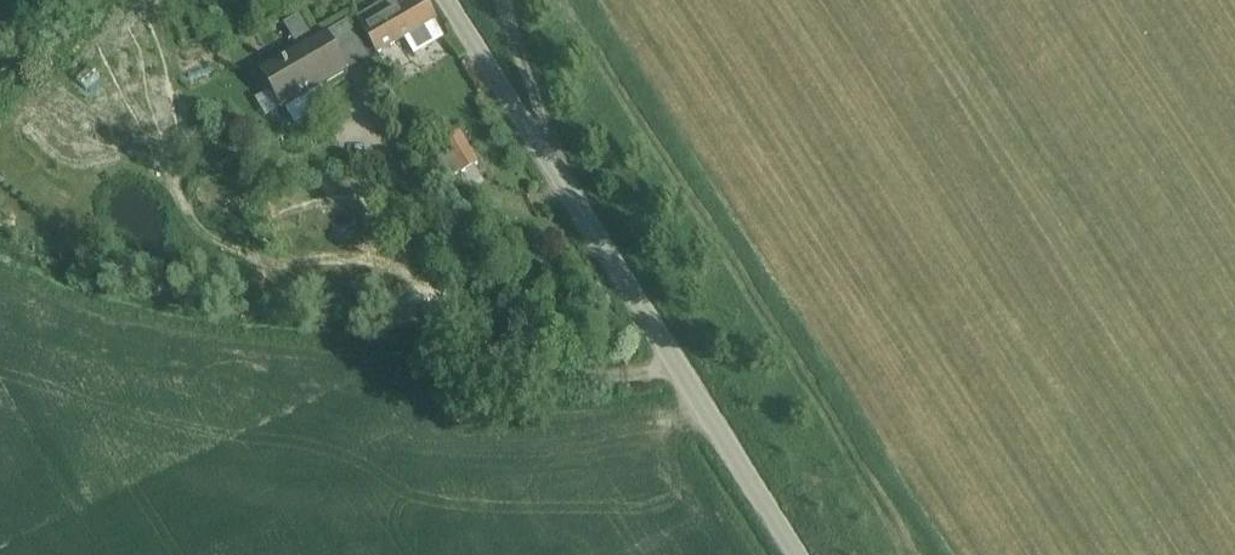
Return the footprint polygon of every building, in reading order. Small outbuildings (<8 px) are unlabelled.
[(357,19),(378,53),(403,39),(413,55),(443,37),(433,21),(434,20),(422,0),(389,0),(357,19)] [(260,73),(281,110),(369,58),(348,22),(314,42),(299,16),(292,20),(284,25),(299,51),(260,73)] [(94,63),(79,78),(93,92),(108,76),(94,63)] [(443,143),(450,153),(434,162),(446,182),(450,179),(459,195),(475,186),(466,171),(478,165),(459,134),(443,143)]
